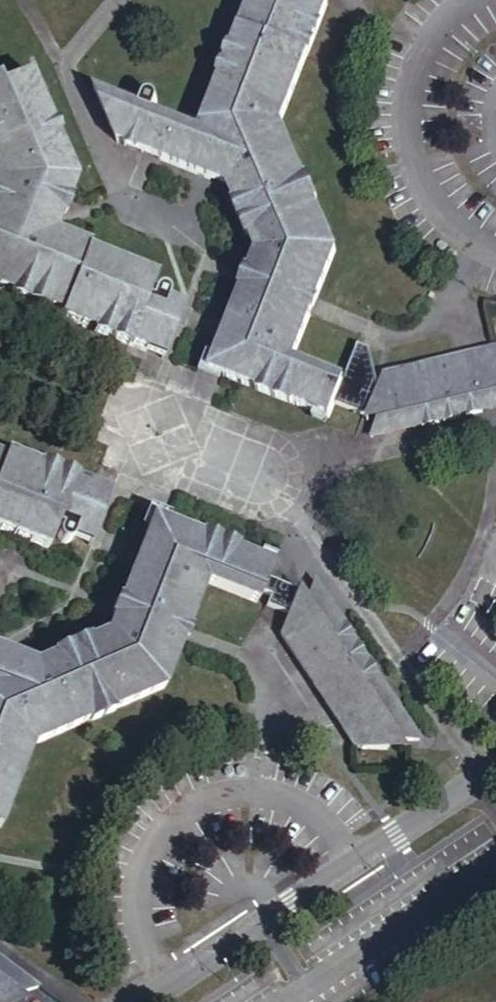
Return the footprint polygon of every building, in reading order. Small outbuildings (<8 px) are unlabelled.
[(199,129),(154,112),(158,102),(159,98),(158,96),(158,94),(156,92),(154,92),(152,91),(148,91),(147,91),(145,92),(144,94),(142,97),(139,106),(94,89),(118,142),(228,185),(256,251),(210,371),(225,377),(329,418),(334,404),(344,378),(289,356),(310,302),(332,243),(281,122),(328,0),(249,0),(199,129)] [(61,313),(59,319),(146,353),(162,360),(183,307),(166,300),(168,295),(168,294),(167,291),(165,289),(163,287),(161,286),(157,286),(155,288),(153,289),(151,290),(150,291),(147,300),(144,299),(153,274),(85,248),(86,243),(54,231),(75,178),(30,74),(2,85),(0,81),(0,289),(61,313)] [(357,344),(344,378),(334,404),(365,416),(377,381),(368,348),(357,344)] [(384,374),(397,430),(495,406),(495,346),(476,351),(384,374)] [(383,374),(365,416),(382,413),(372,436),(397,430),(384,374),(383,374)] [(0,459),(0,530),(49,550),(59,525),(63,527),(60,532),(59,536),(58,539),(59,540),(60,542),(61,543),(63,545),(68,546),(69,546),(72,545),(75,540),(93,547),(113,495),(78,482),(9,455),(6,462),(0,459)] [(7,830),(39,747),(172,688),(190,640),(192,633),(195,626),(212,581),(260,600),(265,589),(270,577),(276,563),(156,516),(121,607),(109,638),(42,667),(0,650),(0,827),(7,830)] [(288,583),(270,577),(265,589),(275,593),(271,605),(279,608),(292,613),(302,588),(288,583)] [(333,600),(319,578),(310,601),(302,588),(292,613),(284,633),(333,600)] [(424,738),(333,600),(284,633),(360,748),(393,749),(393,737),(402,737),(424,738)] [(410,749),(402,737),(393,737),(393,749),(410,749)] [(0,956),(0,1001),(17,1001),(16,999),(24,997),(46,990),(0,956)]
